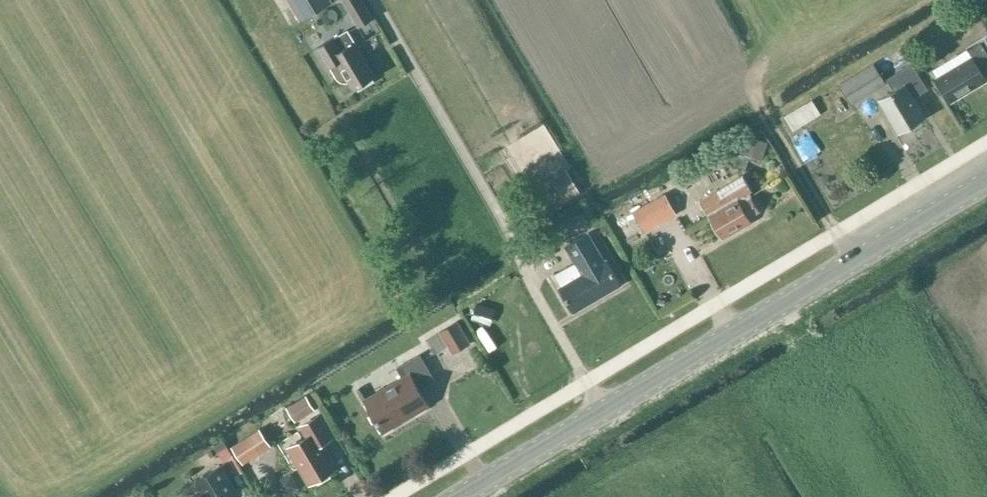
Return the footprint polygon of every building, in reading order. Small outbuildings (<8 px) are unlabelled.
[(330,0),(288,0),(300,20),(331,2),(330,0)] [(339,62),(354,88),(374,76),(359,49),(360,49),(348,29),(317,48),(329,68),(339,62)] [(938,79),(951,101),(986,79),(981,71),(986,67),(986,54),(980,43),(968,50),(973,58),(938,79)] [(839,85),(850,102),(884,80),(874,63),(839,85)] [(879,100),(898,132),(925,116),(914,97),(928,89),(913,63),(887,78),(895,91),(879,100)] [(821,114),(812,99),(784,116),(793,132),(821,114)] [(769,142),(748,135),(741,154),(762,161),(769,142)] [(566,170),(535,189),(546,209),(578,189),(566,170)] [(759,211),(751,197),(748,192),(752,190),(745,177),(741,177),(717,191),(719,195),(710,200),(716,210),(709,214),(723,238),(746,225),(744,220),(749,217),(759,211)] [(719,195),(717,191),(701,200),(709,214),(716,210),(710,200),(719,195)] [(677,214),(665,193),(633,211),(645,232),(677,214)] [(749,217),(744,220),(746,225),(752,222),(749,217)] [(574,262),(554,274),(561,286),(560,287),(574,312),(621,284),(606,259),(606,260),(591,234),(567,249),(574,262)] [(470,343),(457,321),(440,332),(426,340),(434,353),(448,345),(453,353),(470,343)] [(365,400),(383,431),(428,405),(419,388),(435,379),(420,354),(397,367),(403,378),(365,400)] [(317,410),(307,393),(286,406),(296,422),(317,410)] [(290,447),(310,482),(335,468),(321,444),(331,438),(319,416),(302,425),(308,436),(290,447)] [(272,447),(260,429),(230,448),(242,466),(272,447)] [(223,462),(232,456),(222,440),(213,446),(223,462)] [(235,491),(221,466),(197,480),(204,492),(194,496),(225,496),(235,491)]
